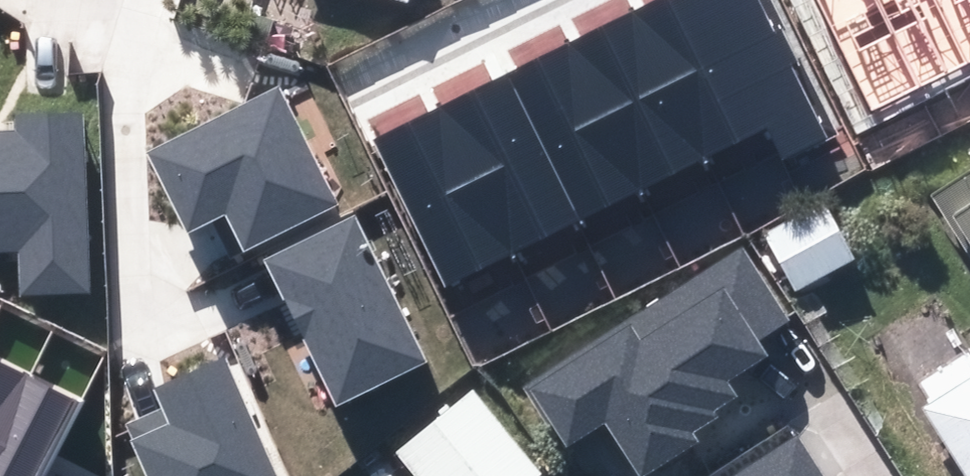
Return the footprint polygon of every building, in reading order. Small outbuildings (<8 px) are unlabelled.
[(767,124),(704,0),(653,0),(638,8),(711,152),(767,124)] [(785,160),(826,139),(755,0),(704,0),(767,124),(785,160)] [(872,111),(920,88),(878,0),(818,0),(872,111)] [(920,88),(968,65),(936,0),(878,0),(920,88)] [(968,65),(969,64),(969,0),(936,0),(968,65)] [(645,185),(711,152),(638,8),(572,41),(645,185)] [(580,218),(645,185),(572,41),(509,73),(580,218)] [(516,249),(580,218),(509,73),(444,104),(516,249)] [(225,212),(245,252),(337,206),(278,87),(148,151),(187,231),(225,212)] [(516,249),(444,104),(373,139),(445,285),(516,249)] [(83,113),(19,116),(19,134),(0,135),(0,251),(21,250),(23,296),(90,294),(83,113)] [(969,249),(969,204),(949,217),(969,249)] [(765,239),(797,297),(856,265),(825,207),(765,239)] [(353,215),(263,260),(336,407),(427,362),(353,215)] [(527,390),(565,448),(609,419),(646,475),(648,475),(699,443),(688,426),(734,396),(726,384),(766,358),(755,341),(787,321),(741,251),(527,390)] [(921,378),(935,401),(921,409),(962,475),(969,475),(969,348),(921,378)] [(29,373),(0,358),(0,430),(29,373)] [(148,475),(276,475),(226,358),(152,389),(161,410),(126,424),(148,475)] [(81,399),(29,373),(0,430),(0,475),(42,475),(81,399)] [(474,395),(398,456),(414,475),(538,475),(474,395)] [(737,475),(821,475),(796,438),(737,475)]
